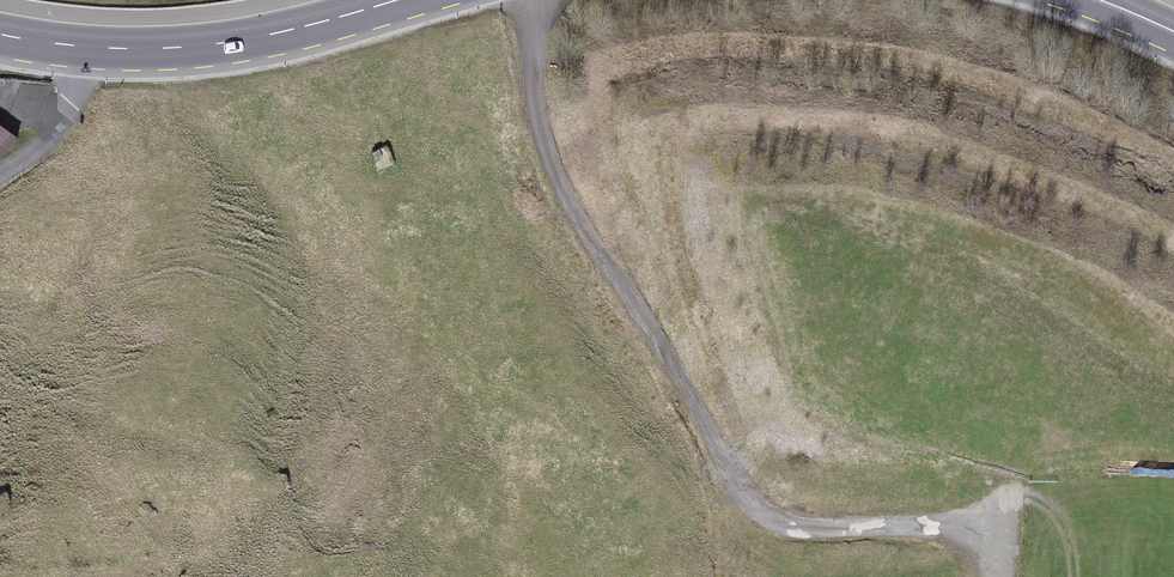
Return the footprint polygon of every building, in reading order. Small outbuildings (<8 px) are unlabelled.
[(10,128),(0,121),(0,142),(10,128)]
